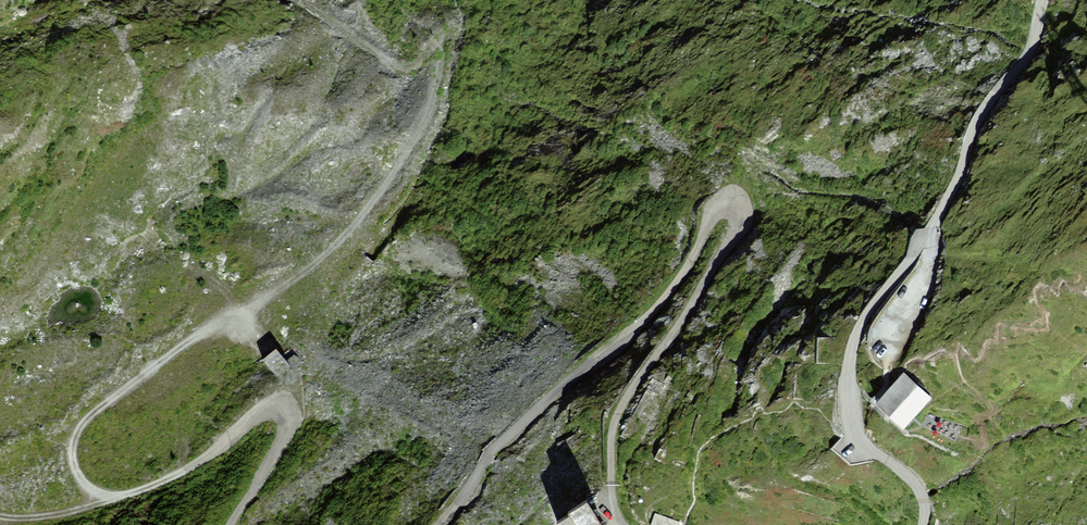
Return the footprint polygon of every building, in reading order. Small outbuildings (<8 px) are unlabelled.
[(278,377),(291,367),(276,348),(262,359),(278,377)] [(904,373),(876,402),(890,415),(903,427),(908,422),(930,397),(904,373)] [(601,524),(586,501),(587,500),(587,499),(579,504),(572,501),(567,510),(569,514),(557,521),(559,524),(603,524),(602,523),(601,524)] [(679,522),(655,513),(651,524),(652,524),(655,524),(678,524),(679,522)]
